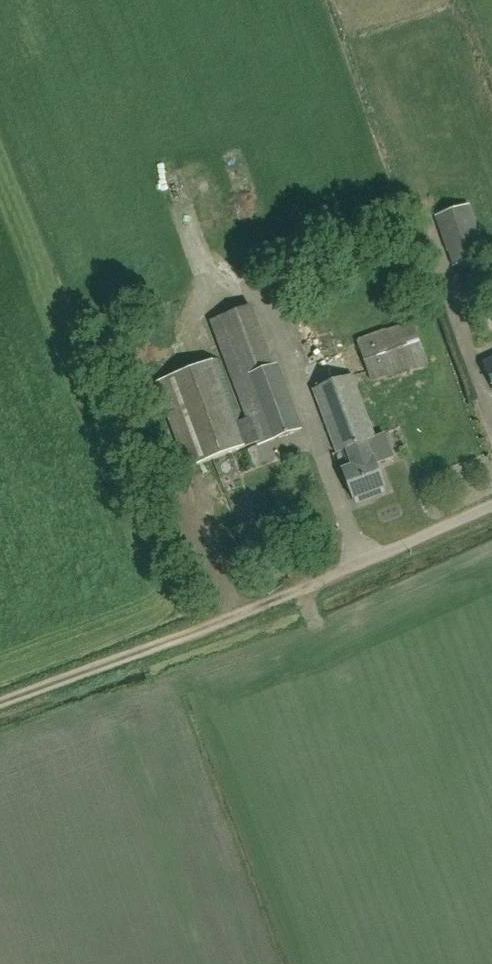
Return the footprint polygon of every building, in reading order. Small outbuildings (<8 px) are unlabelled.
[(453,264),(484,254),(468,205),(437,216),(453,264)] [(371,379),(427,359),(413,321),(357,341),(371,379)] [(483,363),(491,384),(491,359),(483,363)] [(212,361),(156,382),(188,467),(257,441),(258,444),(249,448),(255,464),(275,456),(269,440),(298,429),(273,362),(233,378),(248,417),(235,422),(212,361)] [(353,466),(342,470),(354,502),(358,500),(360,505),(375,499),(373,495),(386,490),(376,462),(393,456),(385,433),(375,437),(356,384),(352,375),(313,389),(324,419),(336,452),(346,448),(353,466)]
